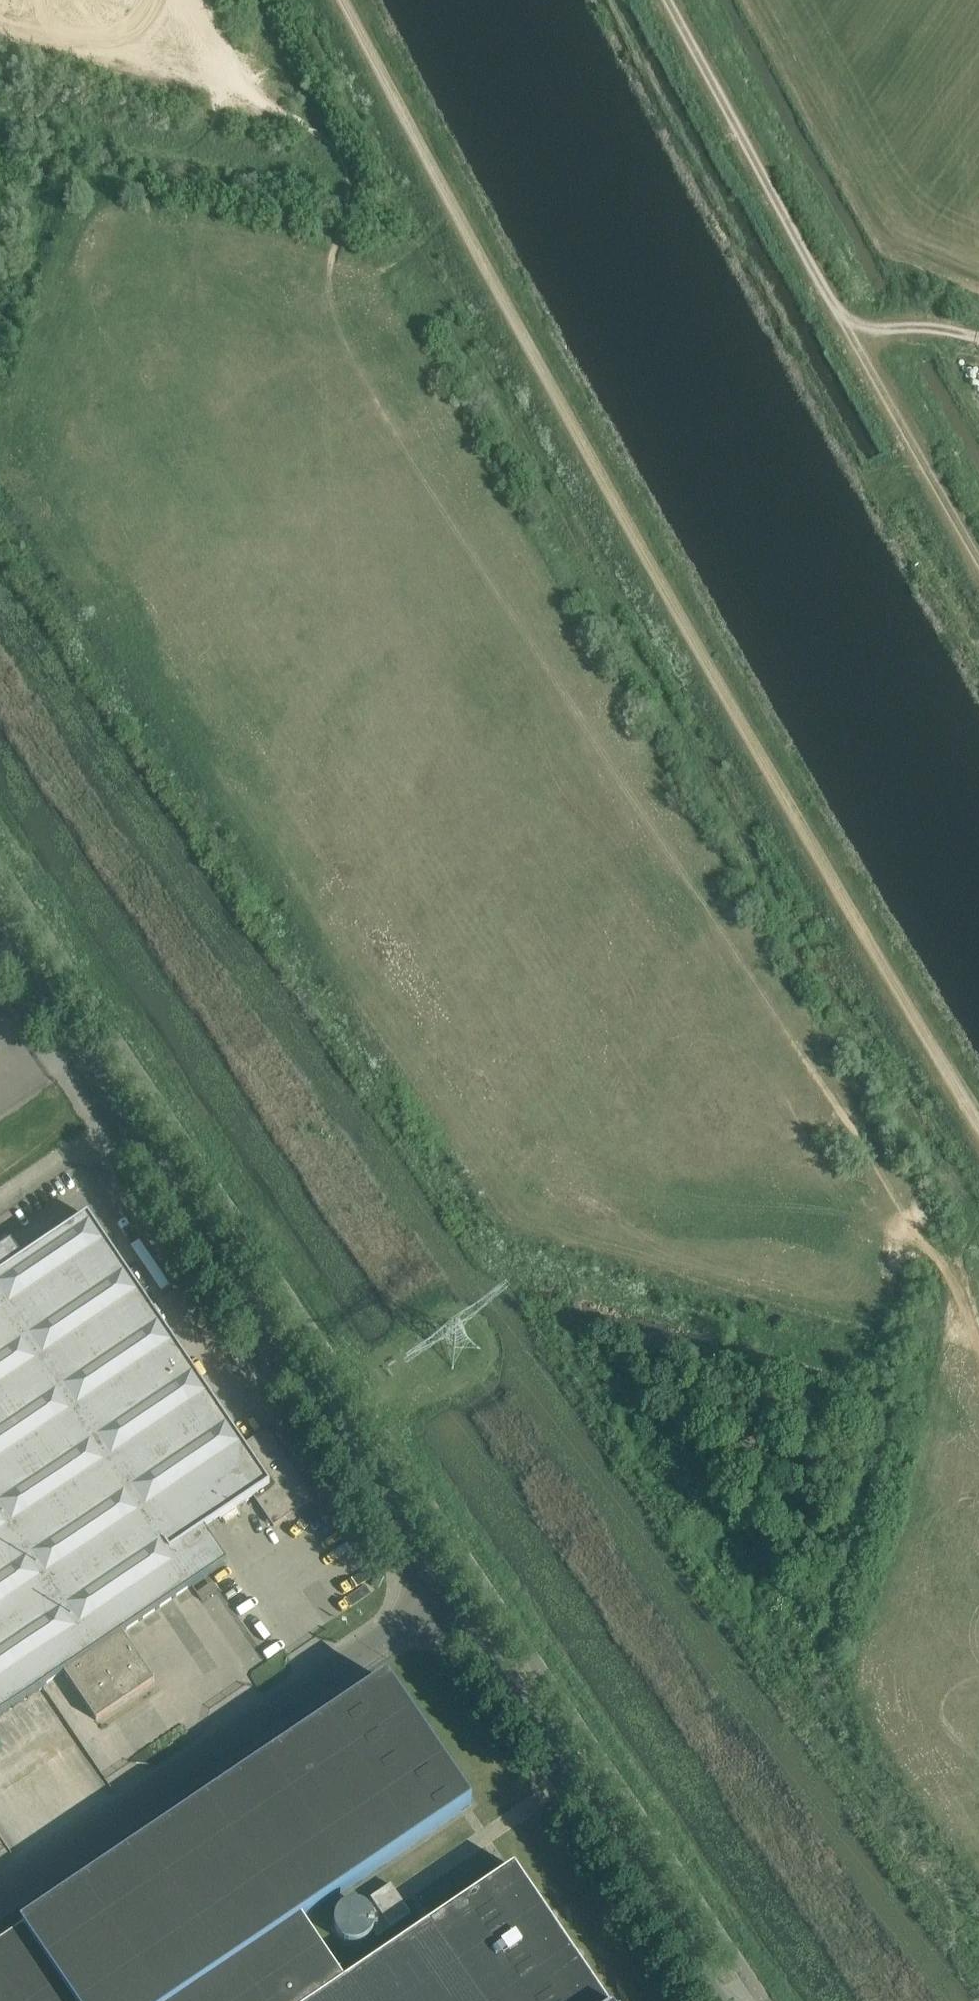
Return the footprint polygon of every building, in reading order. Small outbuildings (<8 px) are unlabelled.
[(42,1687),(64,1673),(96,1721),(154,1681),(122,1633),(226,1563),(204,1530),(253,1497),(273,1527),(313,1500),(266,1430),(243,1446),(88,1216),(22,1261),(11,1244),(0,1251),(0,1716),(42,1687)] [(514,1867),(344,1981),(302,1919),(472,1804),(405,1705),(389,1682),(0,1945),(0,2000),(605,2000),(514,1867)] [(334,1923),(334,1925),(334,1927),(335,1929),(335,1930),(336,1932),(336,1934),(337,1935),(338,1937),(339,1938),(340,1939),(342,1940),(343,1941),(345,1942),(346,1943),(348,1944),(349,1944),(351,1945),(353,1945),(355,1945),(356,1945),(358,1944),(360,1944),(361,1943),(363,1943),(364,1942),(366,1941),(367,1940),(369,1939),(370,1937),(371,1936),(372,1935),(372,1933),(373,1931),(377,1937),(411,1914),(391,1885),(370,1899),(372,1902),(364,1907),(362,1907),(361,1906),(359,1905),(357,1905),(356,1905),(354,1905),(352,1905),(350,1905),(349,1906),(347,1906),(346,1907),(344,1908),(343,1909),(341,1910),(340,1911),(339,1912),(338,1914),(337,1915),(336,1917),(335,1918),(335,1920),(335,1922),(334,1923)]
